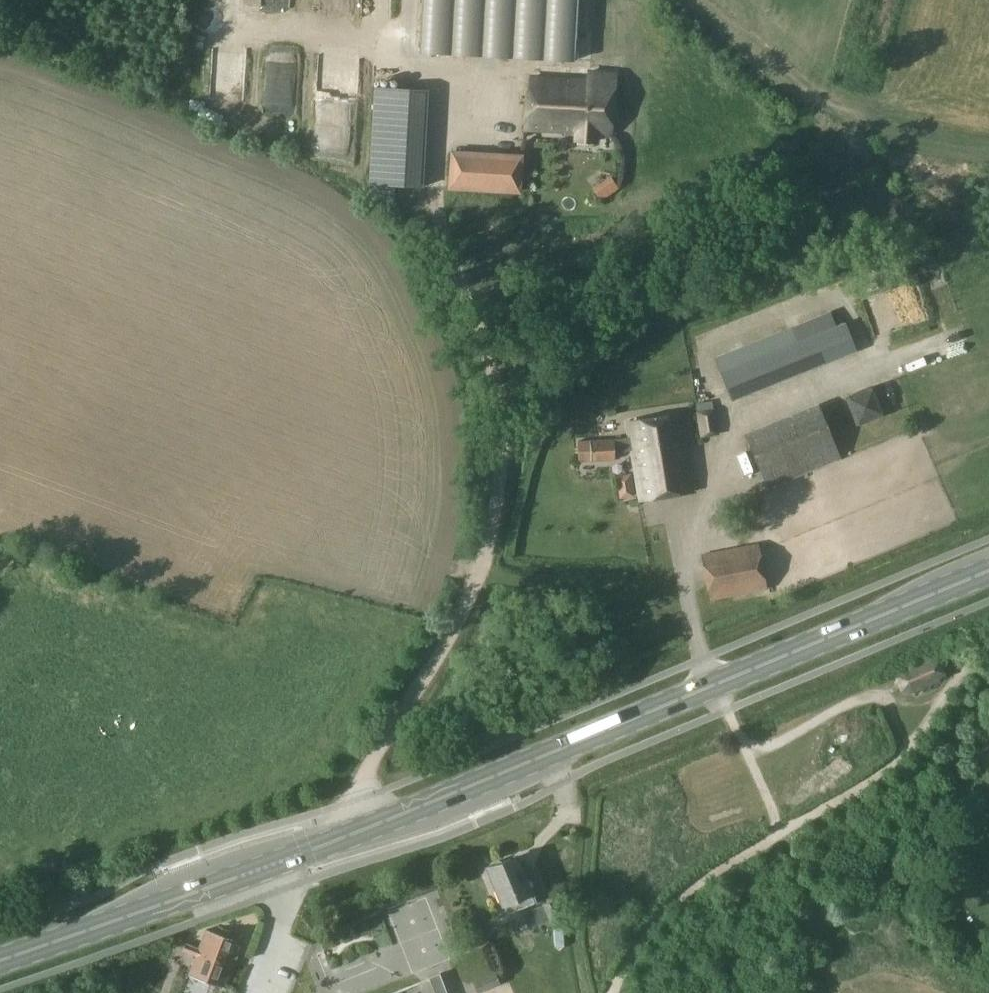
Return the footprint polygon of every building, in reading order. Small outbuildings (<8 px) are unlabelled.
[(420,51),(574,59),(577,0),(423,0),(420,51)] [(365,24),(378,20),(375,9),(361,13),(365,24)] [(257,64),(215,63),(214,84),(257,85),(257,64)] [(587,72),(586,82),(530,77),(525,129),(575,133),(575,139),(595,141),(596,134),(610,135),(615,74),(587,72)] [(427,90),(375,87),(369,185),(422,187),(427,90)] [(521,194),(524,154),(451,151),(448,190),(521,194)] [(760,356),(771,385),(805,371),(793,342),(834,326),(829,313),(715,358),(721,371),(760,356)] [(856,351),(844,322),(834,326),(793,342),(805,371),(856,351)] [(760,356),(721,371),(732,401),(771,385),(760,356)] [(870,388),(846,397),(858,425),(881,416),(870,388)] [(698,412),(713,410),(712,401),(696,403),(698,412)] [(819,403),(744,433),(767,488),(841,459),(819,403)] [(715,409),(713,410),(698,412),(701,437),(719,434),(715,409)] [(627,422),(630,436),(614,439),(590,440),(579,440),(579,461),(591,461),(591,462),(615,461),(615,453),(632,450),(641,500),(694,491),(680,413),(627,422)] [(759,543),(702,553),(710,601),(767,590),(759,543)] [(901,669),(896,679),(900,691),(912,693),(939,683),(947,672),(940,658),(927,657),(901,669)] [(537,902),(533,893),(518,856),(486,869),(502,907),(504,906),(507,914),(537,902)] [(556,901),(562,916),(570,913),(564,897),(556,901)] [(562,916),(556,901),(555,900),(543,905),(549,921),(550,921),(562,916)] [(549,921),(543,905),(532,910),(538,924),(549,921)] [(520,933),(534,926),(527,911),(512,918),(520,933)] [(240,941),(206,929),(190,976),(224,988),(240,941)] [(495,972),(476,981),(482,992),(501,984),(495,972)]
